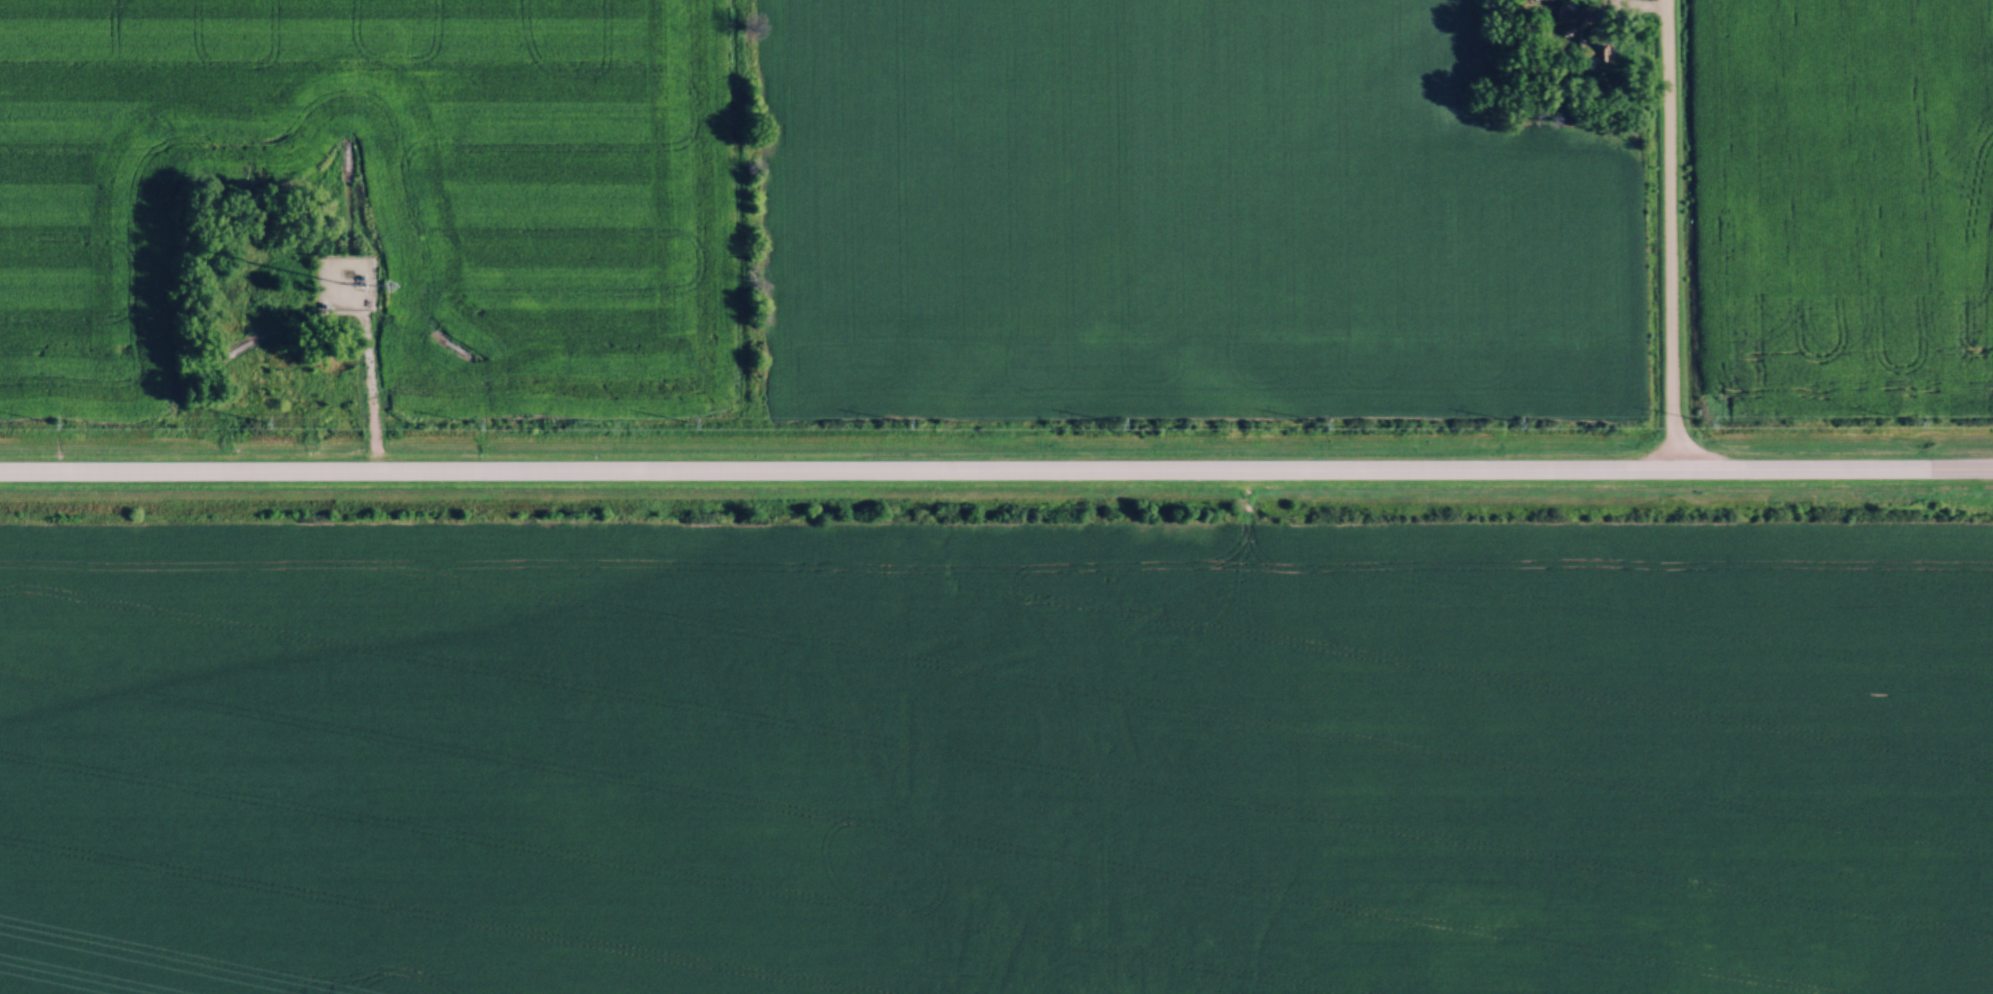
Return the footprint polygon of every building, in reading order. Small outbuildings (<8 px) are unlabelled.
[(1589,45),(1588,69),(1609,70),(1609,45),(1589,45)]
